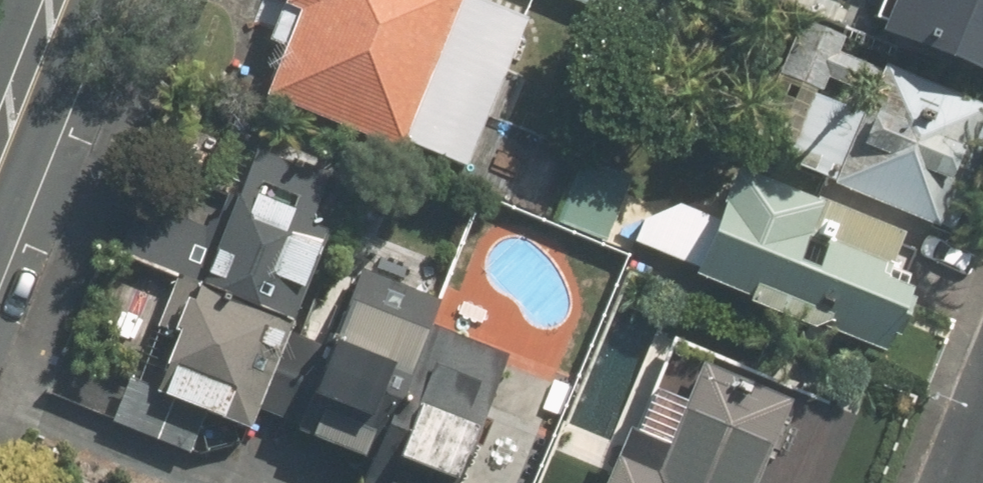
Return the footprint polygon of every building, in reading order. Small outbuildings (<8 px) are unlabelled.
[(402,142),(463,167),(522,18),(479,0),(287,0),(269,45),(284,51),(265,96),(399,149),(402,142)] [(599,12),(604,0),(569,0),(599,12)] [(867,16),(879,20),(877,29),(982,72),(982,0),(874,0),(867,16)] [(851,52),(854,43),(802,22),(758,129),(794,143),(789,155),(839,175),(837,179),(942,221),(982,120),(982,98),(887,59),(884,65),(851,52)] [(176,275),(292,322),(329,226),(314,222),(340,154),(266,124),(228,220),(146,187),(121,252),(166,271),(176,274),(176,275)] [(738,172),(695,280),(885,359),(912,293),(887,282),(905,240),(738,172)] [(282,333),(282,330),(287,320),(170,274),(130,378),(121,375),(105,418),(182,447),(199,404),(240,423),(278,332),(282,333)] [(287,342),(258,413),(369,457),(428,309),(357,281),(328,355),(298,342),(296,346),(287,342)] [(373,462),(374,464),(366,480),(365,482),(456,482),(502,366),(424,336),(373,462)] [(601,482),(790,482),(820,408),(669,347),(631,438),(622,434),(601,482)]
